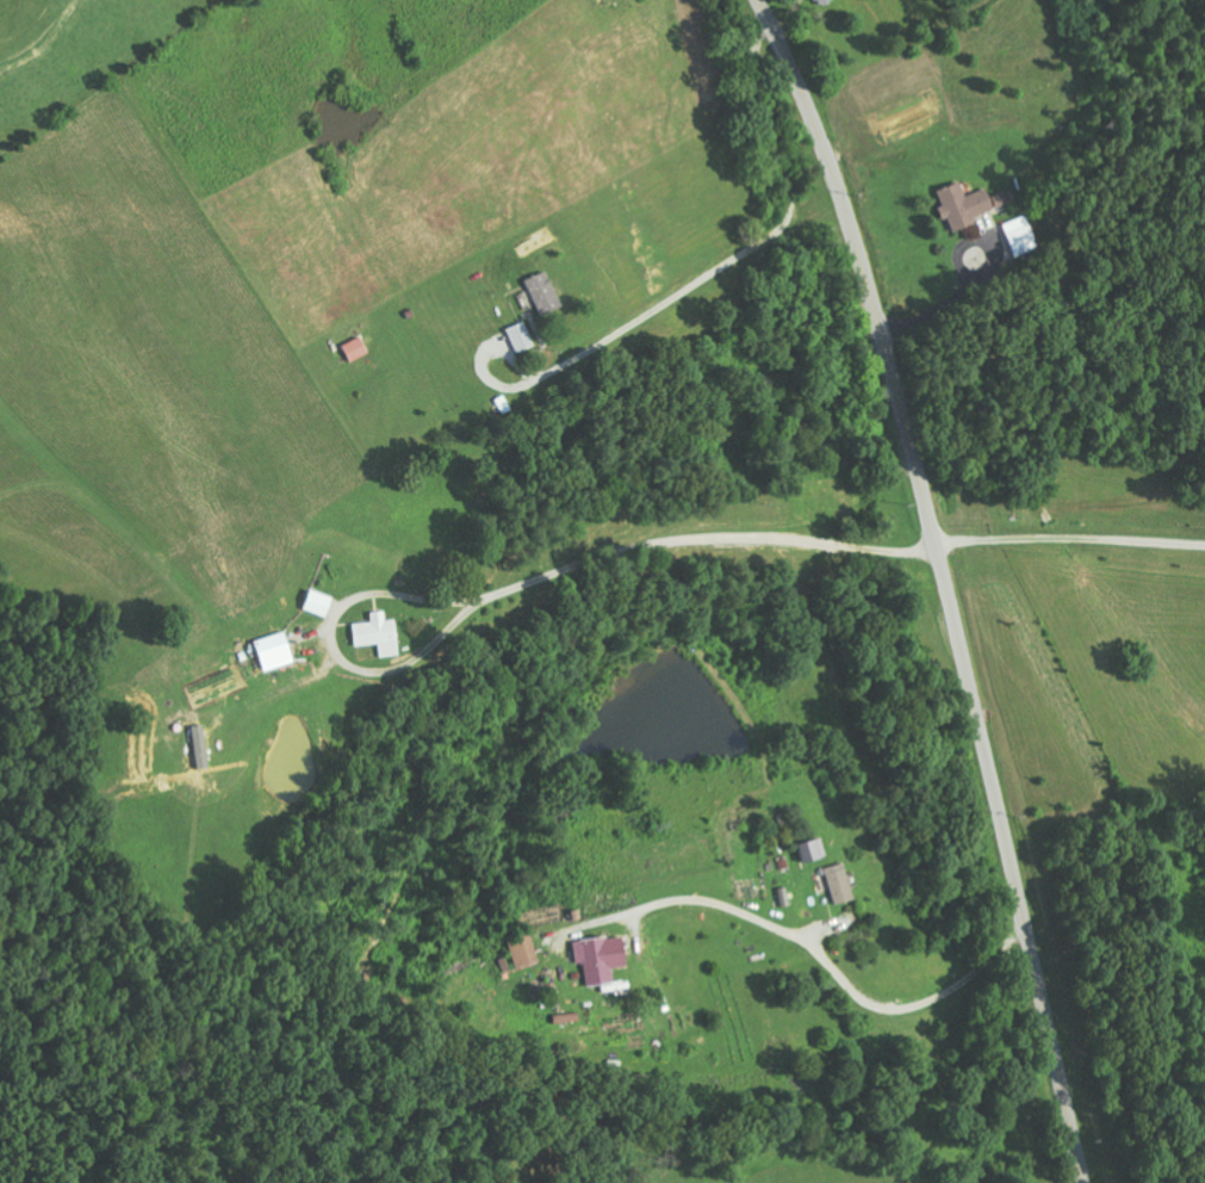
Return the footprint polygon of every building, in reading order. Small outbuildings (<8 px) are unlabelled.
[(941,191),(946,205),(941,207),(946,220),(951,218),(956,233),(979,224),(977,217),(1017,202),(1013,190),(993,197),(989,189),(968,196),(964,183),(941,191)] [(1039,248),(1026,216),(1002,226),(1016,258),(1039,248)] [(528,278),(539,315),(561,308),(550,272),(528,278)] [(535,347),(526,322),(508,329),(517,354),(535,347)] [(343,347),(351,363),(372,353),(364,336),(343,347)] [(398,620),(388,621),(387,612),(373,613),(374,623),(354,625),(356,648),(378,645),(380,659),(402,656),(398,620)] [(298,665),(290,633),(259,640),(266,672),(298,665)] [(828,858),(821,839),(801,845),(807,865),(828,858)] [(855,900),(843,863),(823,869),(835,906),(855,900)] [(790,907),(788,888),(778,889),(779,908),(790,907)] [(509,942),(519,970),(543,962),(533,934),(509,942)] [(616,983),(614,970),(631,967),(627,936),(575,944),(578,966),(585,965),(589,987),(616,983)]
